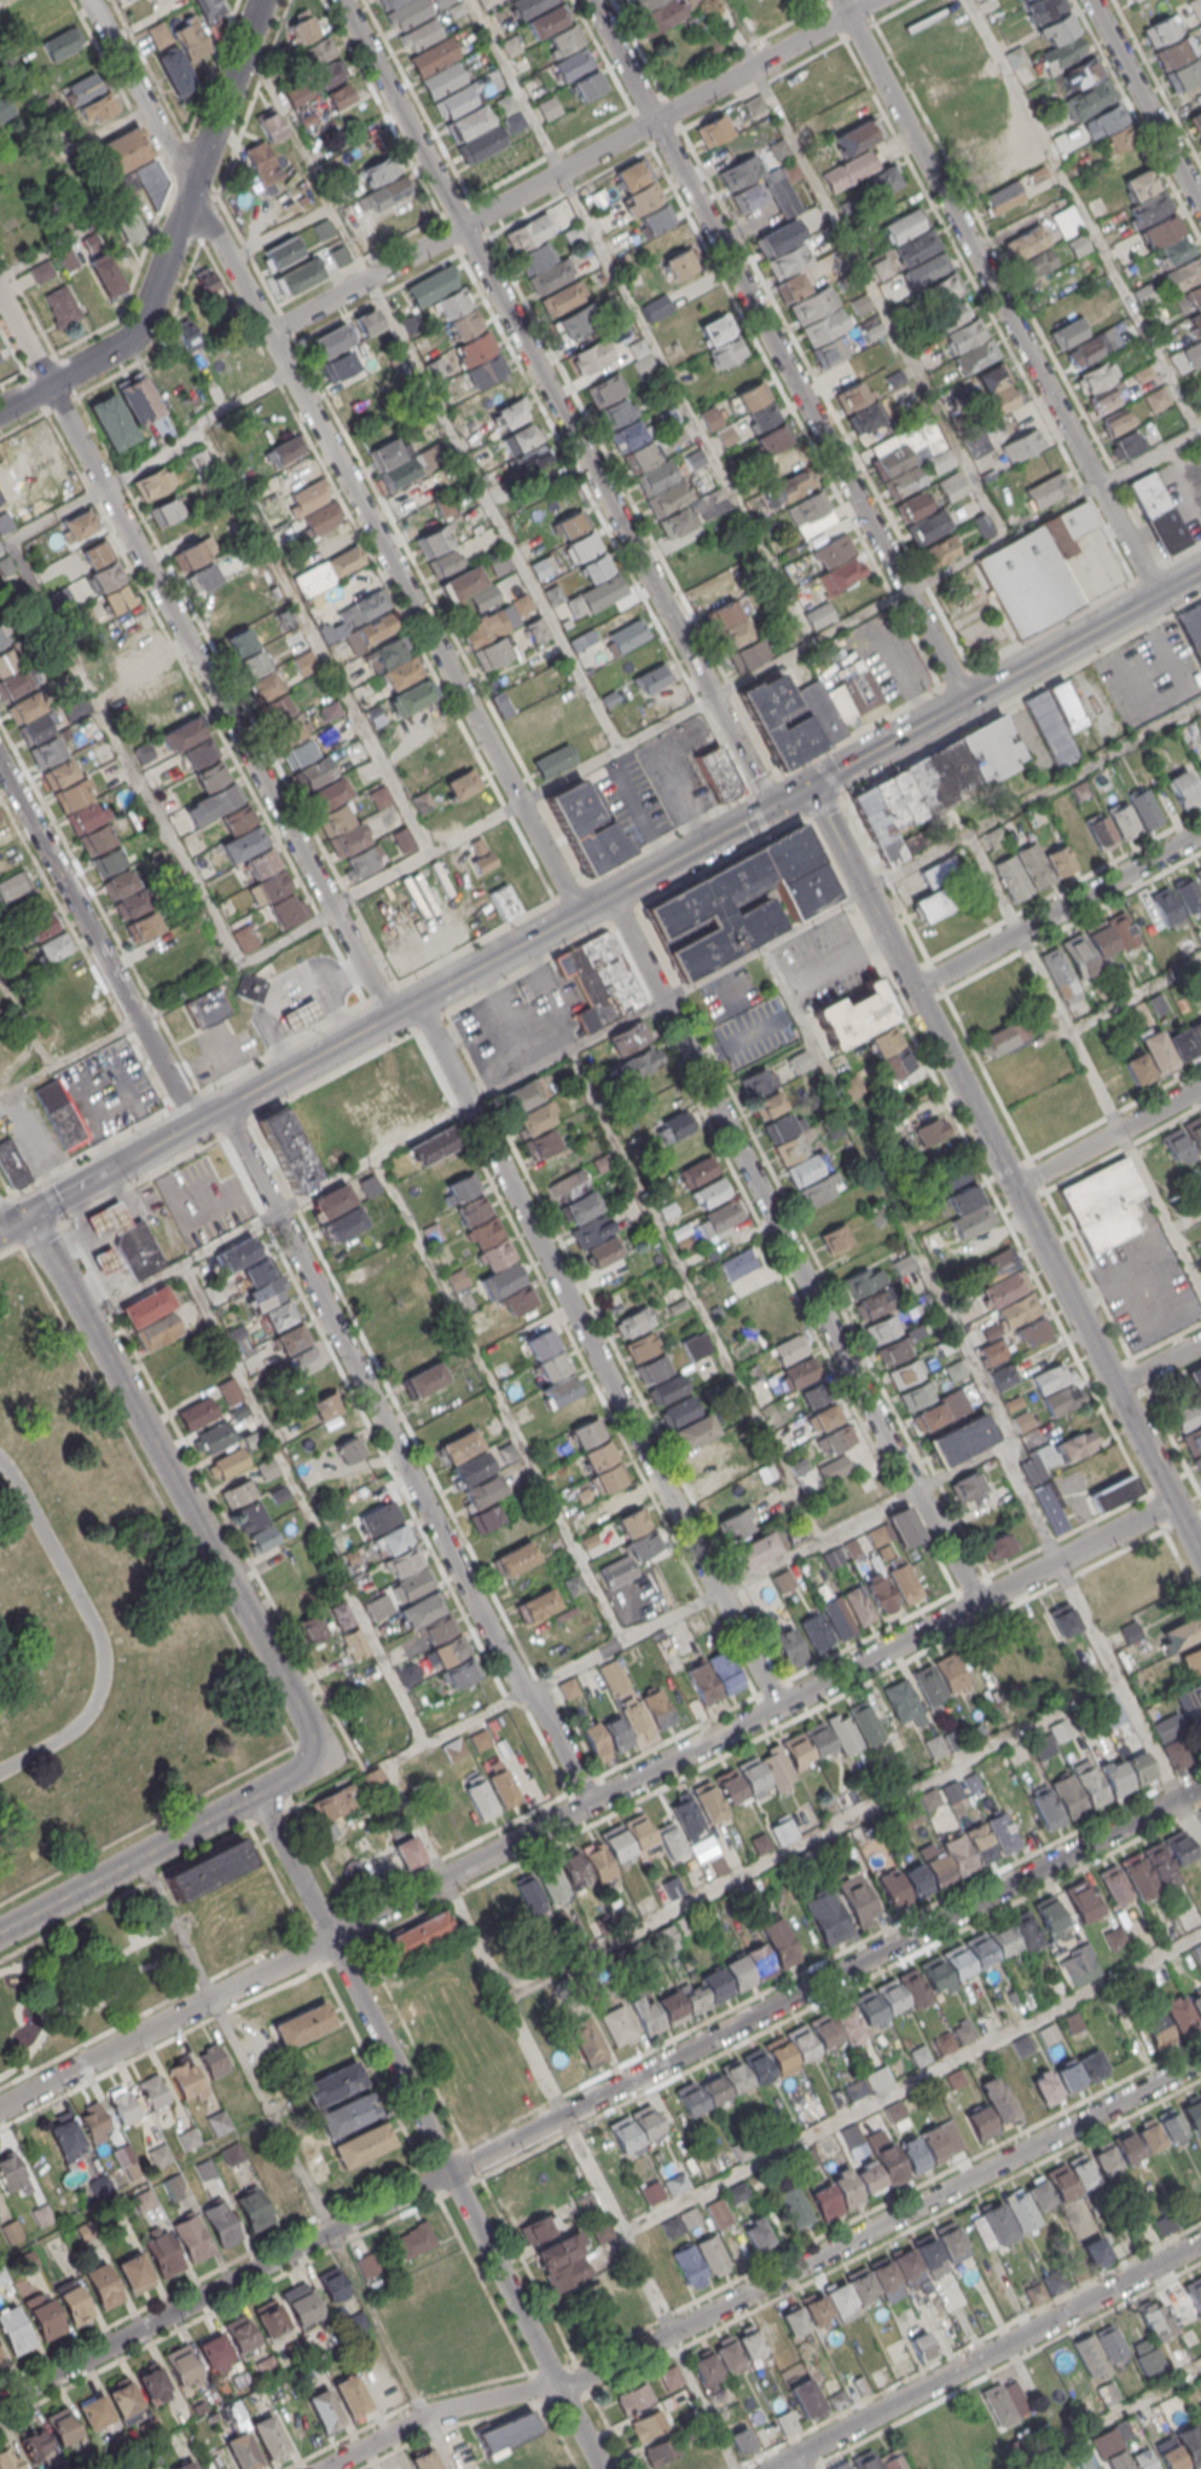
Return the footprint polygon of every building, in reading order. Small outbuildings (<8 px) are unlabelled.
[(205,24),(216,19),(213,15),(222,10),(217,0),(193,0),(205,24)] [(383,8),(378,0),(399,0),(383,8)] [(385,15),(412,0),(441,0),(443,5),(399,29),(395,22),(390,24),(385,15)] [(465,11),(459,0),(446,8),(452,19),(465,11)] [(510,1),(512,0),(556,0),(521,19),(510,1)] [(633,17),(624,0),(663,0),(633,17)] [(636,19),(672,0),(675,0),(678,5),(684,1),(689,10),(685,12),(687,16),(645,39),(636,19)] [(1033,2),(1038,0),(1064,0),(1067,6),(1042,18),(1033,2)] [(1185,2),(1190,0),(1200,0),(1200,17),(1196,21),(1185,2)] [(535,39),(526,22),(562,1),(572,18),(535,39)] [(1034,29),(1039,37),(1045,34),(1051,45),(1078,30),(1068,11),(1034,29)] [(298,45),(289,24),(308,15),(318,34),(298,45)] [(1151,46),(1142,29),(1167,16),(1176,33),(1151,46)] [(402,46),(399,37),(434,18),(442,34),(412,51),(408,44),(402,46)] [(173,31),(188,62),(211,50),(196,19),(173,31)] [(170,40),(161,21),(144,29),(155,48),(170,40)] [(547,37),(557,57),(585,41),(574,22),(547,37)] [(51,62),(41,42),(69,29),(79,47),(51,62)] [(301,50),(309,66),(335,52),(325,35),(301,50)] [(500,42),(507,57),(520,50),(512,35),(500,42)] [(1038,56),(1046,73),(1085,52),(1077,35),(1038,56)] [(1164,71),(1153,53),(1187,35),(1197,53),(1164,71)] [(408,57),(419,77),(458,56),(447,36),(408,57)] [(275,48),(279,57),(291,50),(288,42),(275,48)] [(1004,53),(1013,68),(1027,59),(1019,45),(1004,53)] [(175,94),(156,57),(175,46),(195,83),(175,94)] [(563,81),(553,64),(585,47),(593,64),(563,81)] [(289,54),(296,68),(284,75),(277,62),(289,54)] [(1058,75),(1068,93),(1102,75),(1092,57),(1058,75)] [(1174,93),(1164,74),(1196,57),(1200,66),(1197,70),(1200,80),(1174,93)] [(309,74),(319,91),(347,75),(337,58),(309,74)] [(420,80),(454,62),(465,81),(430,99),(420,80)] [(1014,69),(1025,63),(1034,79),(1022,86),(1014,69)] [(570,83),(581,103),(608,87),(597,68),(570,83)] [(64,86),(75,105),(103,89),(92,70),(64,86)] [(1075,118),(1066,99),(1104,79),(1114,98),(1075,118)] [(447,120),(443,112),(439,114),(433,103),(471,80),(482,99),(447,120)] [(292,106),(285,91),(303,81),(312,97),(292,106)] [(344,82),(354,98),(332,110),(324,93),(344,82)] [(77,108),(83,118),(91,114),(94,121),(115,109),(105,92),(77,108)] [(495,100),(503,115),(517,108),(509,93),(495,100)] [(16,114),(0,122),(0,97),(5,94),(16,114)] [(750,116),(743,103),(759,94),(766,108),(750,116)] [(536,104),(546,120),(561,112),(552,95),(536,104)] [(1101,134),(1091,116),(1118,102),(1127,120),(1101,134)] [(454,143),(446,126),(483,104),(493,121),(454,143)] [(268,141),(254,116),(271,106),(285,132),(268,141)] [(511,133),(503,120),(518,110),(526,124),(511,133)] [(317,120),(312,111),(298,118),(302,127),(317,120)] [(1189,117),(1200,111),(1200,132),(1197,134),(1189,117)] [(706,147),(696,128),(721,114),(731,133),(706,147)] [(845,156),(834,137),(872,116),(882,135),(845,156)] [(1113,152),(1104,135),(1129,123),(1138,140),(1113,152)] [(466,164),(457,146),(497,124),(506,143),(466,164)] [(98,145),(114,175),(151,155),(135,126),(98,145)] [(776,160),(768,145),(782,138),(789,152),(776,160)] [(261,185),(243,149),(261,140),(279,176),(261,185)] [(832,192),(822,173),(866,149),(877,167),(832,192)] [(729,192),(718,173),(753,152),(764,172),(729,192)] [(371,185),(361,168),(388,153),(398,170),(371,185)] [(153,211),(139,186),(123,195),(115,179),(153,158),(166,181),(153,211)] [(625,190),(615,172),(642,158),(651,176),(625,190)] [(779,167),(784,175),(788,182),(801,175),(793,160),(779,167)] [(878,195),(868,175),(894,162),(904,181),(878,195)] [(1033,182),(1028,173),(1042,166),(1048,174),(1033,182)] [(1131,199),(1121,181),(1150,167),(1159,186),(1131,199)] [(366,193),(400,175),(410,193),(376,211),(366,193)] [(767,184),(785,218),(801,209),(788,182),(784,175),(767,184)] [(743,214),(732,195),(758,180),(768,199),(743,214)] [(992,214),(982,197),(1011,180),(1021,198),(992,214)] [(621,199),(632,218),(662,201),(651,181),(621,199)] [(1137,227),(1126,208),(1164,190),(1173,209),(1137,227)] [(845,215),(837,203),(849,197),(855,209),(845,215)] [(645,237),(637,219),(665,203),(673,221),(645,237)] [(130,205),(143,231),(124,240),(111,214),(130,205)] [(1062,237),(1051,216),(1071,205),(1081,227),(1062,237)] [(890,247),(880,227),(916,207),(927,226),(890,247)] [(1150,249),(1141,230),(1174,211),(1185,232),(1150,249)] [(515,253),(504,232),(541,213),(552,232),(515,253)] [(768,256),(758,237),(794,216),(805,236),(768,256)] [(319,240),(312,226),(326,218),(335,232),(319,240)] [(572,248),(563,231),(578,222),(585,238),(572,248)] [(1013,262),(1003,243),(1038,225),(1048,243),(1013,262)] [(901,268),(892,249),(928,228),(939,248),(901,268)] [(89,253),(81,238),(93,232),(101,247),(89,253)] [(272,268),(262,250),(295,233),(301,244),(297,245),(301,253),(272,268)] [(608,242),(614,253),(628,244),(621,233),(608,242)] [(1073,256),(1066,242),(1081,233),(1089,248),(1073,256)] [(1164,269),(1158,259),(1162,256),(1158,248),(1182,236),(1182,237),(1187,234),(1196,251),(1164,269)] [(526,276),(515,256),(546,239),(556,259),(526,276)] [(777,280),(766,261),(802,240),(813,260),(777,280)] [(327,253),(336,267),(350,260),(341,244),(327,253)] [(58,255),(66,271),(79,265),(69,248),(58,255)] [(663,259),(673,278),(696,268),(686,248),(663,259)] [(1025,283),(1015,265),(1046,248),(1056,265),(1025,283)] [(916,289),(905,269),(941,249),(952,268),(916,289)] [(88,261),(109,300),(124,291),(105,253),(88,261)] [(1174,292),(1200,279),(1200,258),(1199,254),(1164,273),(1174,292)] [(536,296),(527,278),(565,256),(575,273),(536,296)] [(878,279),(870,263),(884,256),(893,271),(878,279)] [(312,257),(323,277),(284,296),(274,277),(312,257)] [(46,259),(54,274),(36,284),(29,268),(46,259)] [(414,308),(404,288),(449,263),(460,283),(414,308)] [(209,300),(196,273),(208,267),(221,292),(209,300)] [(927,311),(917,291),(953,271),(964,290),(927,311)] [(784,303),(774,285),(799,272),(808,291),(784,303)] [(547,318),(538,300),(578,278),(587,295),(547,318)] [(1173,297),(1200,282),(1200,306),(1183,315),(1173,297)] [(43,295),(60,326),(81,315),(63,284),(43,295)] [(446,319),(435,300),(462,285),(471,305),(446,319)] [(797,325),(788,307),(829,285),(839,305),(797,325)] [(857,314),(851,301),(864,294),(870,306),(857,314)] [(930,338),(919,319),(956,300),(967,318),(930,338)] [(214,311),(220,324),(234,317),(228,303),(214,311)] [(564,340),(553,323),(587,303),(597,320),(564,340)] [(810,347),(800,328),(840,306),(851,325),(810,347)] [(364,336),(353,318),(372,307),(382,325),(364,336)] [(458,341),(447,323),(472,307),(483,326),(458,341)] [(1188,318),(1200,311),(1200,334),(1197,336),(1188,318)] [(408,335),(400,320),(414,312),(422,326),(408,335)] [(709,346),(700,326),(726,313),(736,331),(709,346)] [(950,355),(940,336),(976,315),(987,335),(950,355)] [(188,350),(175,324),(187,318),(201,344),(188,350)] [(1061,347),(1052,331),(1077,318),(1086,335),(1061,347)] [(868,340),(861,330),(878,321),(884,331),(868,340)] [(317,363),(307,343),(342,323),(353,342),(317,363)] [(452,348),(463,367),(495,349),(486,330),(452,348)] [(1073,369),(1064,352),(1101,332),(1109,348),(1073,369)] [(820,369),(811,350),(839,335),(849,353),(820,369)] [(719,369),(708,350),(733,336),(743,354),(719,369)] [(615,359),(603,337),(569,357),(581,377),(615,359)] [(634,358),(627,344),(642,337),(649,350),(634,358)] [(962,377),(951,358),(987,337),(998,357),(962,377)] [(673,349),(669,343),(675,340),(679,346),(673,349)] [(327,383),(318,365),(347,348),(356,366),(327,383)] [(463,371),(474,389),(506,371),(495,353),(463,371)] [(640,379),(632,363),(648,354),(656,370),(640,379)] [(447,377),(436,358),(423,365),(434,384),(447,377)] [(1085,394),(1075,376),(1102,361),(1112,379),(1085,394)] [(986,394),(976,375),(999,363),(1010,381),(986,394)] [(1138,382),(1132,372),(1148,365),(1153,375),(1138,382)] [(889,387),(884,377),(899,370),(904,379),(889,387)] [(596,407),(586,388),(616,372),(627,392),(596,407)] [(117,388),(138,425),(162,413),(141,375),(117,388)] [(646,386),(654,398),(667,390),(660,378),(646,386)] [(745,411),(736,393),(760,381),(770,399),(745,411)] [(848,411),(839,392),(859,381),(869,399),(848,411)] [(991,418),(980,400),(1008,386),(1017,404),(991,418)] [(1098,415),(1089,399),(1109,387),(1114,394),(1122,389),(1127,398),(1098,415)] [(1150,411),(1142,395),(1160,387),(1167,402),(1150,411)] [(87,405),(112,451),(137,439),(111,392),(87,405)] [(501,433),(491,415),(522,396),(528,406),(523,410),(527,417),(501,433)] [(598,411),(607,429),(634,413),(626,396),(598,411)] [(859,433),(849,413),(876,400),(886,419),(859,433)] [(756,431),(747,413),(771,401),(781,419),(756,431)] [(708,430),(700,413),(714,405),(723,422),(708,430)] [(1108,437),(1100,421),(1125,407),(1133,424),(1108,437)] [(658,417),(665,428),(679,419),(673,408),(658,417)] [(929,454),(912,425),(928,416),(945,446),(929,454)] [(620,452),(610,434),(636,419),(645,439),(620,452)] [(545,437),(539,427),(534,429),(530,423),(506,436),(516,453),(545,437)] [(714,431),(723,447),(737,440),(729,423),(714,431)] [(755,437),(765,456),(789,442),(779,424),(755,437)] [(672,446),(665,434),(681,425),(687,436),(672,446)] [(1014,460),(1004,444),(1034,427),(1044,445),(1014,460)] [(1112,440),(1120,457),(1143,445),(1135,428),(1112,440)] [(973,458),(963,441),(981,430),(991,447),(973,458)] [(275,468),(266,451),(294,435),(303,452),(275,468)] [(376,471),(366,454),(393,440),(396,446),(404,442),(410,452),(376,471)] [(622,456),(631,473),(658,458),(650,441),(622,456)] [(514,459),(522,474),(552,457),(544,442),(514,459)] [(880,479),(870,462),(904,444),(912,462),(880,479)] [(416,453),(431,445),(440,460),(425,469),(422,464),(416,453)] [(777,477),(767,459),(794,445),(803,464),(777,477)] [(197,471),(187,456),(202,448),(210,464),(197,471)] [(691,470),(684,457),(698,448),(706,462),(691,470)] [(934,474),(926,459),(946,448),(953,463),(934,474)] [(1058,467),(1047,449),(1023,464),(1034,482),(1058,467)] [(388,491),(378,475),(416,453),(422,464),(414,468),(418,474),(388,491)] [(634,476),(644,494),(677,477),(666,458),(634,476)] [(145,500),(134,480),(166,463),(176,483),(145,500)] [(890,499),(881,482),(915,464),(923,482),(890,499)] [(771,509),(761,491),(803,466),(814,485),(771,509)] [(1127,482),(1165,555),(1190,541),(1153,469),(1127,482)] [(947,500),(938,481),(957,470),(968,491),(947,500)] [(1033,508),(1023,491),(1060,471),(1069,488),(1033,508)] [(300,514),(289,494),(321,476),(331,492),(326,494),(327,498),(300,514)] [(655,518),(644,499),(681,477),(694,497),(655,518)] [(400,515),(390,497),(418,481),(428,499),(400,515)] [(698,512),(691,500),(719,485),(726,495),(698,512)] [(803,522),(794,504),(822,488),(832,508),(803,522)] [(445,521),(434,502),(447,493),(458,512),(445,521)] [(900,523),(892,508),(919,493),(928,509),(900,523)] [(158,527),(149,509),(174,495),(184,514),(158,527)] [(312,535),(301,516),(333,498),(342,514),(337,516),(340,520),(312,535)] [(1017,638),(975,558),(1084,500),(1097,524),(1067,540),(1072,550),(1057,557),(1081,603),(1017,638)] [(666,539),(656,521),(683,506),(692,526),(666,539)] [(917,543),(909,526),(942,508),(951,526),(917,543)] [(66,544),(60,533),(65,531),(60,522),(83,509),(94,528),(66,544)] [(564,538),(556,523),(581,509),(590,524),(564,538)] [(11,527),(2,510),(0,511),(0,532),(11,527)] [(981,535),(971,518),(984,511),(992,529),(981,535)] [(424,558),(414,540),(441,524),(452,543),(424,558)] [(574,561),(565,545),(592,531),(600,546),(574,561)] [(824,568),(813,549),(845,532),(855,550),(824,568)] [(932,568),(922,550),(951,535),(959,552),(932,568)] [(81,550),(91,568),(114,556),(104,538),(81,550)] [(182,570),(173,552),(198,539),(208,557),(182,570)] [(329,580),(320,564),(355,545),(364,562),(329,580)] [(435,578),(427,562),(452,547),(460,564),(435,578)] [(588,583),(580,567),(605,552),(614,568),(588,583)] [(536,578),(529,564),(549,554),(556,568),(536,578)] [(681,565),(689,586),(717,575),(709,554),(681,565)] [(4,575),(0,570),(0,559),(6,555),(14,569),(4,575)] [(828,598),(814,576),(852,555),(864,578),(828,598)] [(100,592),(91,574),(116,561),(126,579),(100,592)] [(195,593),(185,574),(209,561),(219,580),(195,593)] [(448,603),(439,584),(475,564),(486,584),(448,603)] [(576,619),(567,601),(617,573),(627,591),(576,619)] [(10,599),(5,591),(19,583),(24,591),(10,599)] [(111,614),(101,596),(123,584),(133,602),(111,614)] [(552,605),(544,590),(557,584),(565,598),(552,605)] [(56,612),(46,595),(62,586),(70,603),(56,612)] [(343,622),(338,612),(379,589),(389,604),(353,625),(348,618),(343,622)] [(517,615),(510,602),(524,593),(532,608),(517,615)] [(600,634),(590,615),(627,595),(638,614),(600,634)] [(703,614),(712,631),(739,616),(731,598),(703,614)] [(812,630),(802,612),(825,599),(834,618),(812,630)] [(29,615),(24,608),(30,603),(35,612),(29,615)] [(1200,665),(1200,604),(1177,616),(1200,665)] [(60,618),(68,631),(82,622),(75,608),(60,618)] [(283,630),(274,615),(288,608),(296,622),(283,630)] [(472,649),(462,628),(499,609),(504,616),(509,614),(516,625),(472,649)] [(366,647),(356,628),(388,612),(398,630),(366,647)] [(533,642),(523,625),(539,616),(549,634),(533,642)] [(616,654),(607,634),(639,616),(650,636),(616,654)] [(563,628),(559,622),(569,618),(572,625),(563,628)] [(726,650),(716,632),(743,618),(753,636),(726,650)] [(236,657),(225,638),(245,626),(256,645),(236,657)] [(295,653),(284,636),(298,628),(308,645),(295,653)] [(375,673),(364,654),(401,634),(411,653),(375,673)] [(483,671),(474,651),(501,637),(511,655),(483,671)] [(727,655),(736,672),(768,655),(759,638),(727,655)] [(17,666),(0,674),(0,652),(7,648),(17,666)] [(45,673),(37,659),(56,648),(64,663),(45,673)] [(248,679),(237,660),(257,648),(268,667),(248,679)] [(301,676),(292,660),(309,650),(318,666),(301,676)] [(394,691),(383,672),(414,655),(424,674),(394,691)] [(858,714),(835,671),(860,657),(883,701),(858,714)] [(644,694),(634,677),(663,661),(673,678),(644,694)] [(4,700),(0,692),(0,679),(22,667),(31,685),(4,700)] [(259,702),(248,683),(271,670),(282,689),(259,702)] [(737,691),(779,769),(822,744),(796,699),(794,700),(779,673),(758,685),(756,682),(737,691)] [(399,717),(389,700),(427,678),(436,697),(399,717)] [(822,744),(847,731),(817,678),(793,691),(796,699),(822,744)] [(1043,689),(1062,679),(1084,721),(1064,731),(1043,689)] [(607,706),(600,696),(614,689),(620,699),(607,706)] [(1056,766),(1021,700),(1043,689),(1064,731),(1077,755),(1056,766)] [(16,723),(7,706),(35,691),(43,708),(16,723)] [(271,724),(260,705),(280,692),(292,712),(271,724)] [(68,721),(59,705),(79,694),(88,709),(68,721)] [(329,723),(321,709),(337,700),(344,713),(329,723)] [(369,719),(365,712),(375,707),(378,714),(369,719)] [(27,744),(18,726),(42,713),(52,731),(27,744)] [(952,741),(1000,714),(1023,758),(1014,763),(1017,769),(992,782),(988,773),(974,781),(952,741)] [(283,747),(272,728),(292,715),(303,735),(283,747)] [(174,752),(163,732),(193,717),(204,735),(174,752)] [(1187,741),(1179,728),(1194,720),(1200,734),(1187,741)] [(39,766),(30,749),(54,736),(64,753),(39,766)] [(295,767),(284,748),(306,736),(317,755),(295,767)] [(193,769),(184,750),(208,737),(217,755),(193,769)] [(898,770),(952,741),(974,781),(953,790),(958,800),(923,818),(898,770)] [(544,779),(533,761),(567,742),(578,761),(544,779)] [(141,763),(134,749),(146,743),(153,755),(141,763)] [(695,757),(720,805),(743,792),(718,743),(695,757)] [(307,789),(297,771),(325,755),(336,773),(307,789)] [(1200,776),(1200,755),(1192,759),(1200,776)] [(50,790),(41,772),(68,758),(77,776),(50,790)] [(195,773),(204,793),(230,779),(220,760),(195,773)] [(454,801),(443,783),(470,767),(480,786),(454,801)] [(1097,789),(1090,776),(1103,767),(1110,781),(1097,789)] [(1182,807),(1166,778),(1183,769),(1199,798),(1182,807)] [(871,784),(898,770),(923,818),(935,839),(909,853),(871,784)] [(307,793),(318,813),(350,794),(338,775),(307,793)] [(546,796),(587,874),(628,851),(620,834),(616,835),(608,822),(585,834),(584,830),(602,821),(580,778),(546,796)] [(1090,793),(1084,779),(1067,789),(1074,801),(1090,793)] [(64,811),(54,794),(80,781),(88,798),(64,811)] [(195,825),(186,807),(234,782),(244,799),(195,825)] [(887,865),(849,795),(871,784),(909,853),(887,865)] [(369,794),(377,808),(391,800),(383,786),(369,794)] [(1143,828),(1127,798),(1144,788),(1160,819),(1143,828)] [(411,799),(419,815),(434,806),(425,790),(411,799)] [(75,834),(66,816),(91,802),(94,810),(101,806),(108,818),(75,834)] [(231,835),(221,817),(246,802),(256,821),(231,835)] [(331,834),(319,815),(341,802),(352,822),(331,834)] [(1108,812),(1121,839),(1139,830),(1125,804),(1108,812)] [(134,830),(124,812),(138,805),(149,823),(134,830)] [(1085,823),(1100,850),(1116,841),(1103,815),(1085,823)] [(338,858),(327,838),(359,821),(370,841),(338,858)] [(755,847),(801,823),(840,897),(795,920),(755,847)] [(87,854),(77,838),(103,824),(112,841),(87,854)] [(231,862),(221,844),(257,824),(268,842),(231,862)] [(390,833),(401,852),(414,845),(404,825),(390,833)] [(991,847),(984,834),(997,825),(1005,839),(991,847)] [(478,874),(471,860),(476,858),(468,842),(478,836),(494,865),(478,874)] [(354,879),(343,859),(375,841),(385,860),(354,879)] [(1034,889),(1014,852),(1033,841),(1054,880),(1034,889)] [(1044,853),(1056,876),(1075,867),(1063,844),(1044,853)] [(99,877),(89,860),(115,846),(124,864),(99,877)] [(255,879),(245,860),(271,846),(280,864),(255,879)] [(642,908),(681,981),(795,920),(755,847),(642,908)] [(1013,902),(993,863),(1013,853),(1032,891),(1013,902)] [(930,892),(919,871),(952,854),(963,875),(944,885),(930,892)] [(1193,872),(1200,887),(1200,867),(1193,872)] [(110,900),(101,882),(129,868),(138,886),(110,900)] [(4,902),(0,895),(0,881),(22,869),(31,886),(4,902)] [(257,906),(248,888),(280,870),(290,888),(257,906)] [(1191,879),(1200,897),(1200,906),(1185,914),(1172,888),(1191,879)] [(487,892),(504,921),(520,911),(504,882),(487,892)] [(923,925),(911,903),(944,885),(955,908),(923,925)] [(1165,925),(1149,894),(1167,886),(1182,916),(1165,925)] [(122,921),(112,903),(140,888),(149,906),(122,921)] [(282,927),(268,903),(289,892),(302,916),(282,927)] [(34,940),(24,923),(50,909),(59,926),(34,940)] [(1121,949),(1106,918),(1122,910),(1138,940),(1121,949)] [(133,943),(124,925),(152,911),(161,928),(133,943)] [(1097,956),(1084,931),(1102,921),(1115,946),(1097,956)] [(232,932),(244,952),(257,944),(246,925),(232,932)] [(46,963),(36,945),(63,931),(72,949),(46,963)] [(551,957),(561,976),(570,972),(588,1007),(574,1014),(585,1034),(645,1002),(610,933),(602,931),(551,957)] [(1079,979),(1060,944),(1080,933),(1100,968),(1079,979)] [(1064,1003),(1039,955),(1057,946),(1083,995),(1064,1003)] [(242,973),(234,993),(259,1002),(266,981),(242,973)] [(900,1019),(876,975),(863,983),(868,992),(841,1005),(836,998),(813,1010),(836,1053),(900,1019)] [(185,1003),(198,1027),(230,1012),(216,986),(185,1003)] [(1160,995),(1167,1009),(1156,1014),(1149,999),(1160,995)] [(282,1016),(291,1034),(323,1018),(313,999),(282,1016)] [(988,1059),(979,1039),(1021,1016),(1032,1036),(988,1059)] [(619,1055),(608,1037),(642,1019),(651,1038),(619,1055)] [(1188,1026),(1200,1019),(1200,1050),(1188,1026)] [(881,1057),(870,1038),(897,1024),(906,1043),(881,1057)] [(1178,1061),(1166,1038),(1185,1027),(1197,1051),(1178,1061)] [(1177,1065),(1158,1028),(1139,1038),(1158,1074),(1177,1065)] [(627,1080),(617,1063),(655,1044),(665,1061),(627,1080)] [(889,1079),(880,1060),(905,1047),(915,1066),(889,1079)] [(30,1062),(22,1048),(13,1053),(21,1067),(30,1062)] [(797,1073),(789,1057),(806,1049),(814,1065),(797,1073)] [(1135,1085),(1122,1061),(1142,1051),(1154,1074),(1135,1085)] [(749,1097),(741,1080),(766,1067),(770,1073),(774,1071),(779,1082),(749,1097)] [(849,1097),(841,1082),(855,1073),(864,1090),(849,1097)] [(514,1113),(504,1094),(535,1077),(546,1095),(514,1113)] [(34,1090),(65,1147),(86,1136),(54,1078),(34,1090)] [(762,1119),(752,1101),(777,1088),(787,1107),(762,1119)] [(526,1136),(516,1117),(549,1100),(558,1119),(526,1136)] [(257,1120),(295,1193),(309,1186),(307,1180),(317,1175),(282,1108),(257,1120)] [(672,1140),(662,1122),(681,1111),(691,1129),(672,1140)] [(773,1143),(764,1124),(789,1112),(799,1130),(773,1143)] [(923,1147),(915,1129),(944,1114),(953,1131),(923,1147)] [(831,1138),(824,1125),(840,1117),(847,1131),(831,1138)] [(1199,1117),(1200,1121),(1200,1147),(1195,1151),(1182,1125),(1199,1117)] [(418,1166),(407,1146),(448,1125),(459,1146),(418,1166)] [(534,1160),(524,1141),(550,1128),(559,1148),(534,1160)] [(1174,1163),(1160,1137),(1177,1128),(1191,1153),(1174,1163)] [(784,1165),(774,1146),(800,1134),(810,1153),(784,1165)] [(12,1187),(18,1188),(33,1181),(8,1137),(0,1142),(0,1165),(12,1187)] [(794,1187),(784,1170),(819,1152),(828,1170),(794,1187)] [(690,1189),(680,1171),(710,1155),(720,1173),(690,1189)] [(1124,1157),(1143,1193),(1129,1200),(1137,1215),(1130,1218),(1136,1229),(1090,1253),(1057,1190),(1124,1157)] [(927,1177),(936,1196),(973,1178),(963,1159),(927,1177)] [(556,1205),(546,1186),(579,1169),(590,1187),(556,1205)] [(454,1202),(445,1184),(472,1171),(482,1189),(454,1202)] [(367,1196),(359,1181),(372,1172),(382,1189),(367,1196)] [(807,1210),(799,1192),(837,1172),(842,1181),(834,1186),(839,1193),(807,1210)] [(703,1209),(695,1190),(723,1176),(731,1194),(703,1209)] [(321,1221),(312,1201),(344,1183),(354,1202),(321,1221)] [(957,1213),(948,1196),(975,1183),(985,1200),(957,1213)] [(657,1206),(650,1194),(665,1186),(672,1198),(657,1206)] [(574,1223),(564,1205),(591,1190),(602,1209),(574,1223)] [(465,1227),(456,1207),(483,1194),(492,1212),(465,1227)] [(715,1234),(704,1215),(735,1198),(745,1217),(715,1234)] [(625,1224),(617,1210),(634,1201),(642,1216),(625,1224)] [(665,1219),(660,1209),(673,1201),(679,1212),(665,1219)] [(132,1228),(117,1202),(86,1219),(94,1236),(110,1228),(115,1238),(132,1228)] [(961,1238),(952,1219),(987,1202),(996,1219),(961,1238)] [(335,1242),(324,1224),(358,1206),(367,1225),(335,1242)] [(878,1227),(871,1213),(883,1206),(892,1219),(878,1227)] [(581,1248),(572,1230),(605,1212),(615,1230),(581,1248)] [(478,1248),(469,1230),(497,1216),(506,1235),(478,1248)] [(120,1231),(116,1247),(137,1283),(166,1267),(140,1221),(120,1231)] [(430,1245),(422,1229),(436,1222),(445,1236),(430,1245)] [(830,1253),(820,1235),(845,1223),(853,1240),(830,1253)] [(680,1251),(674,1239),(691,1230),(697,1242),(680,1251)] [(230,1270),(220,1252),(250,1236),(260,1254),(230,1270)] [(597,1269),(586,1250),(613,1236),(622,1256),(597,1269)] [(488,1270),(480,1252),(507,1239),(516,1257),(488,1270)] [(730,1281),(720,1263),(752,1246),(762,1265),(730,1281)] [(985,1283),(974,1264),(1008,1246),(1019,1267),(985,1283)] [(103,1271),(94,1254),(110,1248),(117,1264),(103,1271)] [(251,1287),(240,1268),(263,1256),(273,1276),(251,1287)] [(899,1276),(893,1263),(904,1257),(910,1270),(899,1276)] [(489,1299),(480,1280),(514,1262),(523,1282),(489,1299)] [(851,1299),(842,1281),(880,1262),(888,1281),(851,1299)] [(445,1276),(453,1292),(470,1283),(462,1268),(445,1276)] [(991,1309),(981,1289),(1021,1269),(1031,1287),(991,1309)] [(246,1292),(256,1312),(285,1298),(280,1288),(285,1286),(280,1275),(246,1292)] [(510,1316),(500,1297),(528,1283),(538,1302),(510,1316)] [(130,1328),(120,1308),(163,1285),(174,1305),(130,1328)] [(865,1321),(857,1303),(889,1286),(898,1304),(865,1321)] [(744,1290),(713,1305),(720,1318),(751,1303),(744,1290)] [(1040,1312),(1031,1292),(991,1311),(997,1322),(982,1329),(987,1339),(1040,1312)] [(919,1315),(915,1305),(927,1298),(933,1308),(919,1315)] [(272,1332),(262,1312),(284,1300),(295,1321),(272,1332)] [(623,1339),(614,1321),(645,1304),(655,1323),(623,1339)] [(145,1351),(134,1332),(172,1312),(181,1332),(145,1351)] [(876,1344),(868,1327),(892,1315),(900,1332),(876,1344)] [(1027,1345),(1019,1328),(1042,1316),(1051,1333),(1027,1345)] [(286,1355),(275,1335),(301,1322),(311,1341),(286,1355)] [(526,1343),(535,1361),(561,1347),(552,1329),(526,1343)] [(633,1363),(625,1345),(652,1331),(661,1347),(633,1363)] [(691,1362),(681,1341),(703,1331),(713,1350),(691,1362)] [(782,1364),(773,1347),(800,1334),(808,1351),(782,1364)] [(887,1366),(878,1347),(903,1335),(911,1354),(887,1366)] [(944,1355),(938,1344),(950,1337),(956,1349),(944,1355)] [(987,1364),(979,1349),(999,1338),(1008,1354),(987,1364)] [(297,1378),(286,1357),(312,1344),(323,1364),(297,1378)] [(536,1363),(546,1380),(572,1368),(563,1350),(536,1363)] [(645,1385),(636,1367),(663,1352),(673,1370),(645,1385)] [(788,1391),(779,1372),(813,1355),(823,1374),(788,1391)] [(952,1380),(945,1366),(959,1358),(967,1373),(952,1380)] [(899,1389),(889,1372),(915,1360),(923,1377),(899,1389)] [(414,1398),(404,1379),(436,1362),(447,1380),(414,1398)] [(999,1389),(991,1373),(1011,1362),(1020,1379),(999,1389)] [(1039,1395),(1031,1377),(1061,1362),(1069,1380),(1039,1395)] [(1187,1372),(1200,1365),(1200,1392),(1197,1393),(1187,1372)] [(307,1399),(296,1380),(321,1367),(331,1386),(307,1399)] [(657,1406),(649,1390),(679,1373),(687,1389),(657,1406)] [(551,1408),(541,1389),(570,1374),(580,1393),(551,1408)] [(228,1404),(217,1385),(231,1377),(242,1397),(228,1404)] [(808,1408),(801,1392),(826,1379),(834,1395),(808,1408)] [(910,1410),(900,1393),(926,1381),(934,1398),(910,1410)] [(1050,1416),(1042,1398),(1073,1383),(1081,1401),(1050,1416)] [(319,1424),(308,1403),(333,1390),(343,1410),(319,1424)] [(1009,1410),(1004,1402),(1019,1395),(1023,1403),(1009,1410)] [(186,1432),(176,1413),(207,1396),(217,1415),(186,1432)] [(668,1428),(660,1412),(690,1396),(700,1412),(668,1428)] [(1171,1413),(1200,1398),(1200,1422),(1180,1432),(1171,1413)] [(819,1431),(811,1415),(836,1402),(845,1418),(819,1431)] [(919,1431),(912,1415),(940,1402),(948,1418),(919,1431)] [(236,1420),(231,1410),(244,1403),(249,1413),(236,1420)] [(1020,1432),(1013,1418),(1027,1410),(1034,1425),(1020,1432)] [(941,1466),(928,1439),(984,1412),(997,1438),(941,1466)] [(681,1450),(672,1432),(707,1414),(716,1433),(681,1450)] [(569,1431),(579,1449),(604,1436),(596,1418),(569,1431)] [(205,1455),(195,1436),(226,1419),(236,1438),(205,1455)] [(831,1451),(824,1436),(849,1422),(857,1438),(831,1451)] [(1182,1436),(1200,1426),(1200,1451),(1193,1455),(1182,1436)] [(451,1465),(440,1445),(472,1428),(482,1447),(451,1465)] [(1066,1462),(1057,1444),(1090,1428),(1098,1445),(1066,1462)] [(248,1448),(242,1437),(256,1430),(262,1441),(248,1448)] [(344,1464),(335,1445),(358,1435),(367,1451),(344,1464)] [(582,1453),(591,1471),(617,1457),(608,1439),(582,1453)] [(505,1462),(497,1448),(509,1442),(517,1456),(505,1462)] [(217,1482),(208,1462),(238,1445),(249,1465),(217,1482)] [(460,1486),(449,1468),(482,1450),(492,1470),(460,1486)] [(824,1483),(817,1467),(847,1453),(854,1468),(824,1483)] [(1032,1483),(1021,1462),(1038,1455),(1048,1476),(1032,1483)] [(263,1480),(255,1465),(271,1456),(279,1473),(263,1480)] [(795,1474),(790,1465),(806,1456),(811,1466),(795,1474)] [(1193,1460),(1200,1456),(1200,1477),(1193,1460)] [(592,1476),(602,1494),(627,1480),(619,1462),(592,1476)] [(961,1500),(952,1482),(975,1471),(984,1488),(961,1500)] [(472,1508),(462,1489),(494,1472),(505,1490),(472,1508)] [(1097,1512),(1089,1495),(1130,1474),(1139,1491),(1097,1512)] [(230,1507),(221,1491),(245,1479),(254,1494),(230,1507)] [(1056,1534),(1033,1489),(1051,1479),(1064,1505),(1060,1507),(1069,1526),(1056,1534)] [(275,1502),(271,1493),(284,1485),(290,1495),(275,1502)] [(604,1499),(613,1517),(639,1503),(629,1485),(604,1499)] [(580,1503),(575,1494),(586,1488),(592,1497),(580,1503)] [(243,1534),(232,1513),(256,1500),(267,1520),(243,1534)] [(367,1536),(358,1518),(391,1500),(401,1518),(367,1536)] [(478,1532),(469,1515),(494,1502),(504,1519),(478,1532)] [(903,1548),(887,1517),(910,1506),(926,1536),(903,1548)] [(615,1520),(625,1538),(650,1526),(642,1508),(615,1520)] [(727,1540),(718,1520),(743,1508),(753,1528),(727,1540)] [(388,1554),(378,1537),(404,1523),(413,1541),(388,1554)] [(257,1552),(249,1535),(269,1524),(279,1541),(257,1552)] [(874,1547),(866,1532),(883,1524),(890,1538),(874,1547)] [(626,1542),(634,1560),(661,1547),(652,1529),(626,1542)] [(744,1569),(733,1548),(770,1530),(781,1551),(744,1569)] [(992,1559),(984,1542),(1008,1531),(1016,1548),(992,1559)] [(852,1558),(845,1543),(855,1538),(863,1553),(852,1558)] [(504,1576),(494,1558),(529,1540),(538,1558),(504,1576)] [(882,1560),(877,1549),(889,1543),(894,1554),(882,1560)] [(395,1580),(385,1560),(414,1546),(424,1565),(395,1580)] [(830,1570),(823,1554),(839,1547),(846,1563),(830,1570)] [(349,1565),(344,1554),(354,1549),(360,1560),(349,1565)] [(609,1588),(599,1569),(628,1554),(638,1573),(609,1588)] [(905,1604),(923,1593),(905,1559),(887,1569),(905,1604)] [(400,1604),(390,1586),(427,1566),(436,1586),(400,1604)] [(772,1576),(779,1593),(795,1586),(787,1569),(772,1576)] [(881,1615),(864,1581),(883,1571),(900,1605),(881,1615)] [(563,1580),(572,1596),(585,1589),(576,1573),(563,1580)] [(877,1619),(859,1584),(842,1594),(860,1628),(877,1619)] [(524,1623),(516,1605),(550,1587),(559,1605),(524,1623)] [(412,1628),(401,1607),(433,1592),(443,1612),(412,1628)] [(839,1639),(820,1604),(839,1594),(857,1629),(839,1639)] [(340,1629),(330,1609),(343,1602),(353,1623),(340,1629)] [(1061,1636),(1049,1612),(1067,1602),(1079,1627),(1061,1636)] [(296,1622),(307,1642),(326,1633),(315,1612),(296,1622)] [(428,1645),(418,1627),(447,1612),(457,1630),(428,1645)] [(817,1652),(800,1622),(819,1612),(835,1642),(817,1652)] [(1059,1640),(1045,1613),(1024,1624),(1038,1651),(1059,1640)] [(728,1646),(718,1650),(704,1615),(689,1621),(705,1659),(685,1668),(701,1707),(745,1688),(728,1646)] [(1167,1652),(1158,1634),(1193,1617),(1200,1635),(1167,1652)] [(1126,1642),(1119,1628),(1133,1621),(1141,1635),(1126,1642)] [(354,1659),(342,1635),(358,1627),(371,1651),(354,1659)] [(789,1668),(773,1636),(791,1627),(807,1658),(789,1668)] [(440,1667),(430,1647),(459,1633),(469,1652),(440,1667)] [(1180,1654),(1200,1644),(1200,1670),(1190,1675),(1180,1654)] [(947,1692),(932,1662),(952,1652),(967,1682),(947,1692)] [(451,1691),(441,1671),(470,1657),(480,1676),(451,1691)] [(611,1694),(598,1667),(614,1658),(628,1686),(611,1694)] [(927,1704),(911,1674),(930,1664),(946,1694),(927,1704)] [(567,1699),(558,1683),(573,1676),(581,1692),(567,1699)] [(881,1690),(904,1677),(924,1720),(903,1732),(881,1690)] [(1191,1690),(1200,1685),(1200,1707),(1200,1708),(1191,1690)] [(657,1728),(643,1697),(662,1687),(677,1719),(657,1728)] [(633,1735),(621,1708),(639,1700),(651,1728),(633,1735)] [(865,1745),(847,1709),(865,1700),(883,1737),(865,1745)] [(615,1751),(599,1716),(617,1708),(633,1744),(615,1751)] [(843,1756),(824,1720),(834,1714),(836,1720),(847,1714),(863,1746),(843,1756)] [(491,1731),(486,1722),(494,1717),(499,1727),(491,1731)] [(814,1756),(801,1731),(820,1720),(834,1746),(814,1756)] [(1057,1743),(1049,1727),(1063,1720),(1071,1735),(1057,1743)] [(596,1762),(611,1755),(596,1721),(580,1728),(596,1762)] [(476,1752),(468,1735),(485,1727),(493,1744),(476,1752)] [(952,1750),(944,1735),(953,1731),(961,1745),(952,1750)] [(794,1767),(781,1741),(801,1732),(813,1757),(794,1767)] [(930,1758),(922,1741),(938,1733),(946,1751),(930,1758)] [(1039,1760),(1031,1743),(1048,1733),(1056,1750),(1039,1760)] [(451,1762),(442,1745),(458,1737),(468,1752),(451,1762)] [(1172,1767),(1164,1748),(1179,1740),(1189,1758),(1172,1767)] [(778,1793),(760,1758),(770,1754),(766,1749),(777,1743),(795,1778),(789,1781),(791,1786),(778,1793)] [(1136,1786),(1122,1760),(1141,1750),(1154,1777),(1136,1786)] [(748,1791),(735,1766),(755,1756),(767,1781),(748,1791)] [(1113,1797),(1100,1769),(1118,1761),(1131,1787),(1113,1797)] [(1091,1808),(1073,1772),(1090,1763),(1109,1798),(1091,1808)] [(486,1775),(503,1809),(522,1799),(504,1766),(486,1775)] [(372,1786),(365,1773),(378,1767),(384,1779),(372,1786)] [(889,1785),(882,1773),(890,1767),(898,1780),(889,1785)] [(727,1804),(714,1779),(733,1768),(747,1795),(727,1804)] [(970,1792),(964,1779),(974,1773),(981,1787),(970,1792)] [(1067,1816),(1050,1783),(1069,1773),(1087,1806),(1067,1816)] [(464,1787),(481,1820),(499,1812),(482,1778),(464,1787)] [(944,1784),(955,1779),(961,1791),(950,1796),(944,1784)] [(708,1824),(691,1790),(710,1780),(727,1814),(708,1824)] [(319,1821),(311,1802),(350,1783),(354,1791),(347,1795),(352,1806),(319,1821)] [(842,1808),(862,1801),(856,1783),(836,1789),(842,1808)] [(1046,1830),(1028,1795),(1045,1785),(1064,1820),(1046,1830)] [(924,1810),(918,1798),(932,1791),(938,1803),(924,1810)] [(686,1838),(671,1806),(689,1796),(706,1828),(686,1838)] [(917,1814),(910,1801),(899,1807),(906,1820),(917,1814)] [(1003,1853),(985,1819),(1003,1809),(1021,1843),(1003,1853)] [(636,1849),(622,1824),(642,1814),(655,1839),(636,1849)] [(778,1845),(770,1827),(787,1818),(796,1836),(778,1845)] [(671,1859),(655,1830),(671,1820),(686,1850),(671,1859)] [(980,1865),(962,1831),(981,1821),(998,1855),(980,1865)] [(613,1861),(599,1835),(619,1825),(632,1850),(613,1861)] [(1177,1866),(1162,1839),(1182,1828),(1196,1856),(1177,1866)] [(756,1854),(749,1839),(762,1832),(771,1847),(756,1854)] [(957,1877),(940,1843),(959,1833),(977,1867),(957,1877)] [(405,1870),(393,1844),(412,1835),(425,1859),(405,1870)] [(178,1900),(164,1874),(238,1838),(250,1862),(178,1900)] [(597,1882),(580,1848),(598,1838),(616,1873),(597,1882)] [(1158,1883),(1141,1850),(1159,1842),(1176,1874),(1158,1883)] [(569,1883),(556,1856),(575,1847),(588,1872),(569,1883)] [(795,1857),(803,1873),(819,1864),(811,1849),(795,1857)] [(935,1888),(922,1861),(941,1851),(955,1879),(935,1888)] [(1118,1861),(1137,1851),(1155,1886),(1137,1897),(1118,1861)] [(716,1876),(709,1861),(720,1855),(729,1870),(716,1876)] [(913,1899),(900,1872),(919,1862),(933,1890),(913,1899)] [(1113,1906),(1095,1872),(1114,1862),(1132,1895),(1113,1906)] [(551,1901),(535,1872),(552,1864),(568,1893),(551,1901)] [(889,1907),(874,1878),(893,1867),(907,1896),(889,1907)] [(512,1882),(528,1873),(543,1900),(526,1908),(512,1882)] [(858,1928),(835,1884),(857,1873),(880,1915),(858,1928)] [(1079,1923),(1062,1889),(1084,1879),(1101,1912),(1079,1923)] [(744,1899),(738,1886),(745,1882),(753,1894),(744,1899)] [(736,1909),(726,1893),(736,1888),(745,1905),(736,1909)] [(802,1901),(825,1947),(851,1934),(828,1889),(802,1901)] [(1050,1936),(1033,1905),(1051,1895),(1067,1928),(1050,1936)] [(1026,1952),(1008,1919),(1026,1908),(1044,1942),(1026,1952)] [(452,1930),(442,1911),(373,1945),(383,1964),(452,1930)] [(600,1932),(594,1920),(605,1914),(613,1926),(600,1932)] [(680,1936),(672,1920),(680,1915),(689,1932),(680,1936)] [(998,1957),(984,1930),(1003,1919),(1017,1947),(998,1957)] [(663,1952),(654,1932),(669,1924),(680,1943),(663,1952)] [(1112,1949),(1103,1935),(1119,1926),(1127,1941),(1112,1949)] [(779,1967),(765,1940),(783,1930),(796,1958),(779,1967)] [(976,1970),(962,1942),(981,1932),(996,1959),(976,1970)] [(636,1965),(627,1947),(637,1942),(646,1959),(636,1965)] [(955,1980),(940,1952),(959,1942),(974,1969),(955,1980)] [(756,1980),(743,1952),(761,1943),(774,1970),(756,1980)] [(1193,1949),(1200,1945),(1200,1960),(1199,1961),(1193,1949)] [(1071,1987),(1057,1961),(1086,1947),(1100,1972),(1071,1987)] [(620,1966),(614,1955),(621,1951),(627,1963),(620,1966)] [(736,1990),(723,1964),(742,1954),(755,1982),(736,1990)] [(933,1992),(918,1965),(938,1955),(952,1982),(933,1992)] [(597,1983),(590,1970),(604,1963),(611,1976),(597,1983)] [(1155,1983),(1149,1971),(1164,1964),(1170,1976),(1155,1983)] [(913,2010),(895,1977),(913,1966),(932,2000),(913,2010)] [(713,2004),(700,1976),(718,1967),(731,1994),(713,2004)] [(1050,1998),(1043,1983),(1058,1975),(1066,1989),(1050,1998)] [(556,2000),(547,1986),(563,1977),(572,1993),(556,2000)] [(887,2015),(874,1988),(893,1978),(906,2005),(887,2015)] [(691,2015),(680,1993),(698,1983),(710,2005),(691,2015)] [(669,2025),(656,1999),(674,1989),(687,2017),(669,2025)] [(865,2025),(852,1999),(871,1989),(886,2016),(865,2025)] [(1188,1998),(1200,1991),(1200,2024),(1188,1998)] [(645,2038),(628,2001),(638,1996),(642,2004),(651,1999),(666,2027),(645,2038)] [(1178,2038),(1162,2006),(1180,1996),(1197,2028),(1178,2038)] [(283,2047),(272,2024),(324,2000),(335,2023),(283,2047)] [(847,2045),(829,2011),(848,2001),(866,2035),(847,2045)] [(614,2046),(598,2016),(621,2004),(637,2034),(614,2046)] [(1069,2033),(1061,2019),(1075,2011),(1084,2025),(1069,2033)] [(1156,2046),(1142,2021),(1160,2011),(1173,2038),(1156,2046)] [(820,2050),(807,2023),(826,2012),(840,2040),(820,2050)] [(587,2068),(569,2029),(590,2019),(608,2057),(587,2068)] [(961,2045),(953,2030),(968,2023),(975,2038),(961,2045)] [(1044,2045),(1037,2030),(1051,2023),(1058,2038),(1044,2045)] [(797,2062),(784,2035),(803,2024),(818,2052),(797,2062)] [(941,2054),(934,2040),(948,2032),(956,2047),(941,2054)] [(1019,2056),(1011,2041),(1026,2034),(1033,2048),(1019,2056)] [(777,2074),(762,2046),(782,2036),(796,2063),(777,2074)] [(211,2077),(197,2051),(215,2041),(230,2069),(211,2077)] [(916,2067),(909,2052),(923,2044),(930,2059),(916,2067)] [(754,2085),(739,2058),(759,2047),(773,2075),(754,2085)] [(1091,2083),(1077,2058),(1095,2048),(1108,2075),(1091,2083)] [(184,2098),(169,2067),(188,2057),(204,2087),(184,2098)] [(732,2094),(718,2068),(737,2058),(752,2085),(732,2094)] [(1068,2094),(1055,2069),(1072,2059),(1085,2086),(1068,2094)] [(314,2108),(303,2085),(355,2061),(366,2083),(314,2108)] [(882,2083),(875,2070),(884,2064),(892,2079),(882,2083)] [(952,2090),(945,2075),(959,2068),(967,2082),(952,2090)] [(709,2106),(696,2080),(715,2069),(730,2097),(709,2106)] [(1046,2106),(1032,2081),(1050,2071),(1063,2098),(1046,2106)] [(152,2109),(138,2082),(156,2074),(170,2100),(152,2109)] [(977,2086),(997,2075),(1019,2115),(999,2126),(977,2086)] [(849,2100),(842,2088),(860,2079),(868,2091),(849,2100)] [(687,2117),(673,2091),(692,2080),(707,2108),(687,2117)] [(1010,2092),(1029,2082),(1043,2109),(1023,2119),(1010,2092)] [(836,2108),(829,2093),(837,2088),(845,2103),(836,2108)] [(123,2126),(109,2099),(127,2090),(141,2116),(123,2126)] [(329,2138),(318,2115),(370,2091),(381,2114),(329,2138)] [(1197,2098),(1200,2105),(1200,2131),(1193,2135),(1178,2108),(1197,2098)] [(92,2141),(77,2110),(98,2100),(112,2131),(92,2141)] [(892,2122),(884,2109),(899,2100),(906,2115),(892,2122)] [(644,2141),(629,2115),(649,2104),(663,2132),(644,2141)] [(965,2115),(984,2105),(997,2132),(979,2141),(965,2115)] [(214,2135),(205,2119),(222,2110),(231,2127),(214,2135)] [(1170,2143),(1156,2119),(1173,2110),(1187,2134),(1170,2143)] [(621,2152),(607,2126),(626,2115),(640,2143),(621,2152)] [(65,2161),(48,2129),(70,2119),(86,2150),(65,2161)] [(1148,2152),(1135,2128),(1151,2119),(1165,2143),(1148,2152)] [(343,2168),(332,2145),(384,2121),(395,2144),(343,2168)] [(848,2148),(840,2131),(854,2123),(863,2140),(848,2148)] [(185,2150),(176,2135),(193,2127),(201,2141),(185,2150)] [(932,2162),(918,2135),(935,2127),(950,2154),(932,2162)] [(1125,2167),(1110,2139),(1131,2128),(1145,2156),(1125,2167)] [(910,2173),(897,2146),(913,2137),(928,2164),(910,2173)] [(743,2139),(730,2146),(738,2161),(750,2154),(743,2139)] [(228,2166),(220,2150),(237,2141),(244,2157),(228,2166)] [(889,2186),(871,2154),(892,2143),(909,2177),(889,2186)] [(1103,2175),(1091,2151),(1108,2143),(1120,2167),(1103,2175)] [(147,2151),(155,2171),(173,2165),(165,2144),(147,2151)] [(801,2169),(795,2156),(810,2149),(816,2162),(801,2169)] [(6,2190),(0,2178),(0,2155),(11,2150),(25,2180),(6,2190)] [(1080,2190),(1067,2166),(1084,2156),(1097,2180),(1080,2190)] [(202,2180),(195,2166),(209,2158),(216,2173),(202,2180)] [(864,2193),(854,2172),(874,2162),(884,2184),(864,2193)] [(1057,2202),(1043,2174),(1063,2163),(1078,2191),(1057,2202)] [(845,2208),(830,2179),(849,2169),(863,2198),(845,2208)] [(673,2195),(666,2180),(681,2172),(689,2186),(673,2195)] [(162,2181),(179,2173),(188,2192),(172,2202),(162,2181)] [(97,2198),(88,2183),(105,2175),(112,2190),(97,2198)] [(1037,2210),(1025,2189),(1043,2179),(1054,2202),(1037,2210)] [(648,2206),(639,2189),(656,2180),(665,2197),(648,2206)] [(731,2206),(724,2191),(743,2181),(750,2196),(731,2206)] [(794,2230),(776,2193),(795,2184),(813,2220),(794,2230)] [(823,2221),(808,2193),(828,2184),(842,2210),(823,2221)] [(251,2232),(234,2198),(256,2187),(273,2220),(251,2232)] [(1017,2232),(1002,2200),(1021,2190),(1038,2222),(1017,2232)] [(579,2209),(574,2200),(588,2192),(593,2202),(579,2209)] [(143,2210),(153,2206),(148,2195),(138,2200),(143,2210)] [(716,2230),(704,2207),(720,2198),(732,2221),(716,2230)] [(221,2248),(202,2210),(224,2200),(242,2238),(221,2248)] [(997,2244),(980,2212),(999,2202),(1016,2235),(997,2244)] [(39,2229),(31,2213),(47,2204),(54,2220),(39,2229)] [(686,2229),(678,2215),(692,2207),(701,2220),(686,2229)] [(528,2244),(518,2226),(553,2209),(562,2227),(528,2244)] [(1160,2235),(1153,2221),(1170,2213),(1176,2226),(1160,2235)] [(191,2264),(172,2225),(193,2214),(213,2251),(191,2264)] [(668,2238),(661,2225),(675,2216),(684,2230),(668,2238)] [(754,2250),(741,2225),(759,2216),(772,2242),(754,2250)] [(10,2244),(0,2227),(14,2220),(24,2236),(10,2244)] [(81,2242),(74,2227),(89,2220),(97,2235),(81,2242)] [(598,2243),(590,2227),(605,2220),(614,2236),(598,2243)] [(405,2258),(395,2237),(427,2222),(436,2243),(405,2258)] [(948,2264),(934,2236),(955,2226),(968,2253),(948,2264)] [(162,2279),(143,2242),(166,2230),(185,2268),(162,2279)] [(544,2271),(534,2251),(575,2231),(585,2250),(544,2271)] [(713,2279),(695,2243),(713,2233),(732,2268),(713,2279)] [(923,2268),(912,2247),(932,2237),(942,2258),(923,2268)] [(1095,2270),(1083,2247),(1098,2238),(1112,2260),(1095,2270)] [(689,2290),(671,2254),(689,2244),(708,2279),(689,2290)] [(905,2287),(889,2258),(909,2247),(933,2289),(923,2295),(916,2280),(905,2287)] [(37,2264),(30,2249),(16,2256),(23,2271),(37,2264)] [(115,2264),(132,2294),(153,2282),(138,2251),(115,2264)] [(365,2278),(355,2260),(371,2251),(381,2270),(365,2278)] [(886,2305),(868,2270),(870,2268),(868,2264),(884,2254),(905,2294),(886,2305)] [(544,2273),(553,2293),(588,2276),(579,2256),(544,2273)] [(1074,2280),(1066,2265),(1080,2258),(1089,2273),(1074,2280)] [(101,2311),(82,2272),(104,2261),(123,2300),(101,2311)] [(330,2303),(314,2276),(336,2264),(352,2291),(330,2303)] [(8,2280),(0,2285),(0,2267),(1,2266),(8,2280)] [(855,2302),(845,2282),(848,2279),(845,2274),(861,2266),(876,2291),(855,2302)] [(1050,2294),(1042,2278),(1058,2268),(1067,2284),(1050,2294)] [(1182,2285),(1200,2274),(1200,2317),(1200,2318),(1182,2285)] [(72,2325),(53,2287),(75,2277),(93,2314),(72,2325)] [(297,2325),(280,2294),(303,2282),(319,2312),(297,2325)] [(840,2323),(820,2288),(830,2283),(834,2289),(843,2283),(859,2312),(840,2323)] [(1031,2305),(1023,2291),(1039,2283),(1046,2296),(1031,2305)] [(43,2341),(24,2302),(46,2291),(65,2330),(43,2341)] [(812,2325),(801,2305),(820,2294),(832,2314),(812,2325)] [(251,2312),(273,2300),(288,2326),(266,2338),(251,2312)] [(1155,2340),(1141,2313),(1160,2302),(1173,2330),(1155,2340)] [(13,2354),(0,2328),(0,2312),(16,2305),(35,2343),(13,2354)] [(790,2337),(779,2316),(799,2306),(810,2326),(790,2337)] [(353,2331),(347,2318),(360,2312),(366,2324),(353,2331)] [(237,2353),(222,2325),(244,2313),(259,2341),(237,2353)] [(748,2360),(735,2337),(743,2334),(739,2329),(753,2322),(767,2349),(748,2360)] [(1109,2361),(1095,2334),(1113,2323),(1127,2352),(1109,2361)] [(919,2364),(906,2340),(924,2330),(938,2355),(919,2364)] [(208,2370),(196,2346),(220,2332),(232,2357),(208,2370)] [(1089,2377),(1071,2342),(1090,2332),(1108,2366),(1089,2377)] [(725,2372),(712,2349),(720,2345),(716,2340),(730,2334),(744,2361),(725,2372)] [(292,2360),(284,2345),(300,2337),(307,2352),(292,2360)] [(1144,2374),(1130,2348),(1148,2337),(1162,2364),(1144,2374)] [(894,2364),(884,2347),(900,2338),(909,2355),(894,2364)] [(180,2386),(163,2355),(187,2342),(203,2374),(180,2386)] [(701,2383),(690,2363),(709,2352),(721,2374),(701,2383)] [(253,2364),(271,2354),(278,2370),(261,2378),(253,2364)] [(149,2400),(134,2372),(156,2361),(170,2389),(149,2400)] [(667,2389),(658,2372),(673,2364),(681,2382),(667,2389)] [(370,2407),(352,2375),(332,2384),(350,2417),(370,2407)] [(860,2394),(852,2380),(860,2375),(869,2390),(860,2394)] [(121,2416),(105,2388),(127,2377),(143,2405),(121,2416)] [(803,2418),(789,2389),(808,2378),(824,2407),(803,2418)] [(625,2415),(615,2395),(644,2381),(654,2400),(625,2415)] [(1104,2404),(1096,2389),(1110,2381),(1119,2396),(1104,2404)] [(999,2425),(981,2390),(998,2382),(1017,2416),(999,2425)] [(208,2405),(201,2393),(211,2387),(219,2399),(208,2405)] [(343,2421),(325,2388),(307,2398),(324,2430),(343,2421)] [(834,2409),(826,2395),(841,2388),(847,2401),(834,2409)] [(89,2430),(77,2406),(101,2394),(114,2418),(89,2430)] [(58,2444),(43,2416),(65,2405),(80,2433),(58,2444)] [(638,2441),(628,2422),(657,2407),(667,2427),(638,2441)] [(783,2434),(774,2417),(789,2410),(799,2427),(783,2434)] [(485,2452),(475,2434),(528,2411),(538,2430),(504,2448),(501,2445),(485,2452)] [(250,2425),(268,2461),(288,2451),(269,2415),(250,2425)] [(689,2439),(680,2424),(697,2416),(704,2430),(689,2439)] [(138,2425),(145,2440),(159,2432),(152,2418),(138,2425)] [(1121,2441),(1113,2427),(1125,2421),(1132,2435),(1121,2441)] [(1194,2424),(1200,2439),(1200,2463),(1191,2468),(1174,2434),(1194,2424)] [(18,2438),(40,2427),(51,2448),(29,2461),(18,2438)] [(739,2454),(729,2435),(744,2427),(755,2445),(739,2454)] [(243,2430),(224,2440),(240,2468),(248,2468),(260,2463),(243,2430)] [(109,2439),(116,2454),(132,2447),(124,2432),(109,2439)] [(651,2468),(642,2448),(671,2434),(680,2453),(651,2468)] [(0,2440),(0,2450),(0,2468),(22,2468),(5,2438),(0,2440)] [(1189,2468),(1187,2468),(1167,2468),(1159,2453),(1176,2444),(1189,2468)] [(714,2445),(664,2468),(725,2468),(714,2445)] [(147,2467),(140,2453),(153,2446),(161,2459),(147,2467)] [(430,2448),(440,2468),(415,2468),(410,2458),(414,2456),(412,2451),(422,2446),(424,2451),(430,2448)] [(77,2456),(83,2467),(99,2458),(93,2447),(77,2456)] [(1148,2447),(1159,2468),(1139,2468),(1132,2456),(1148,2447)] [(894,2448),(904,2468),(883,2468),(877,2458),(894,2448)] [(870,2450),(880,2468),(856,2468),(851,2459),(870,2450)] [(1119,2450),(1129,2468),(1109,2468),(1103,2458),(1119,2450)] [(188,2459),(171,2468),(193,2468),(188,2459)]
